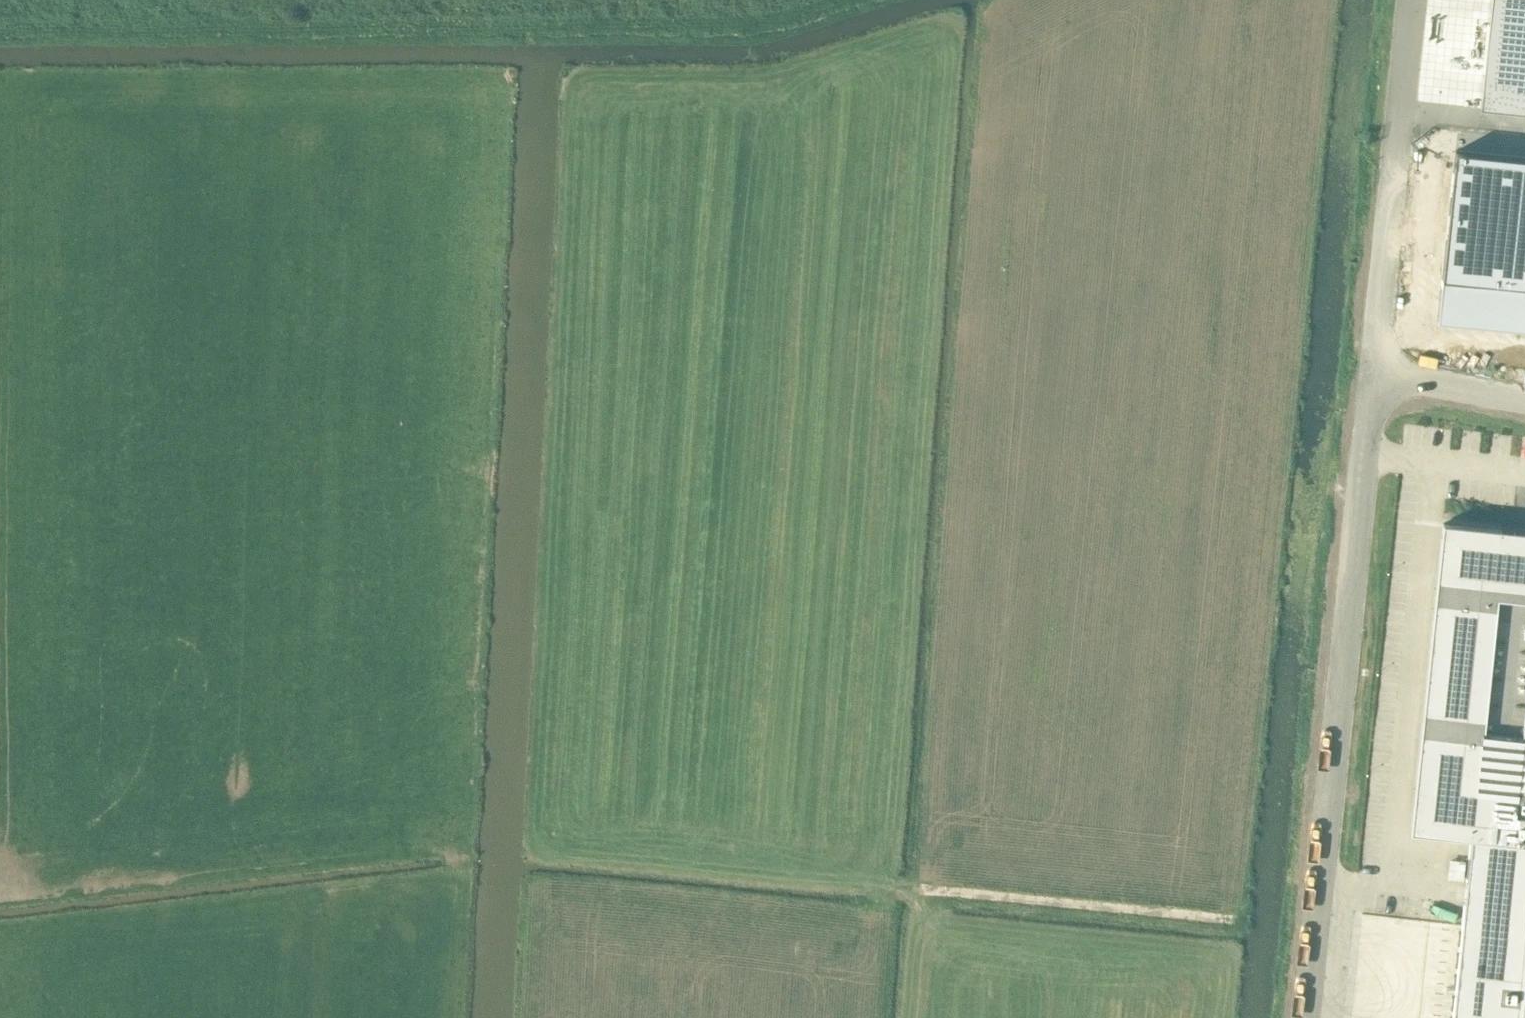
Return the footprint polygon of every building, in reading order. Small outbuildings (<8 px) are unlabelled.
[(1479,108),(1524,113),(1524,0),(1490,0),(1479,108)] [(1455,150),(1437,321),(1524,330),(1524,157),(1455,150)] [(1441,524),(1409,835),(1471,843),(1453,1017),(1524,1017),(1524,533),(1441,524)]
